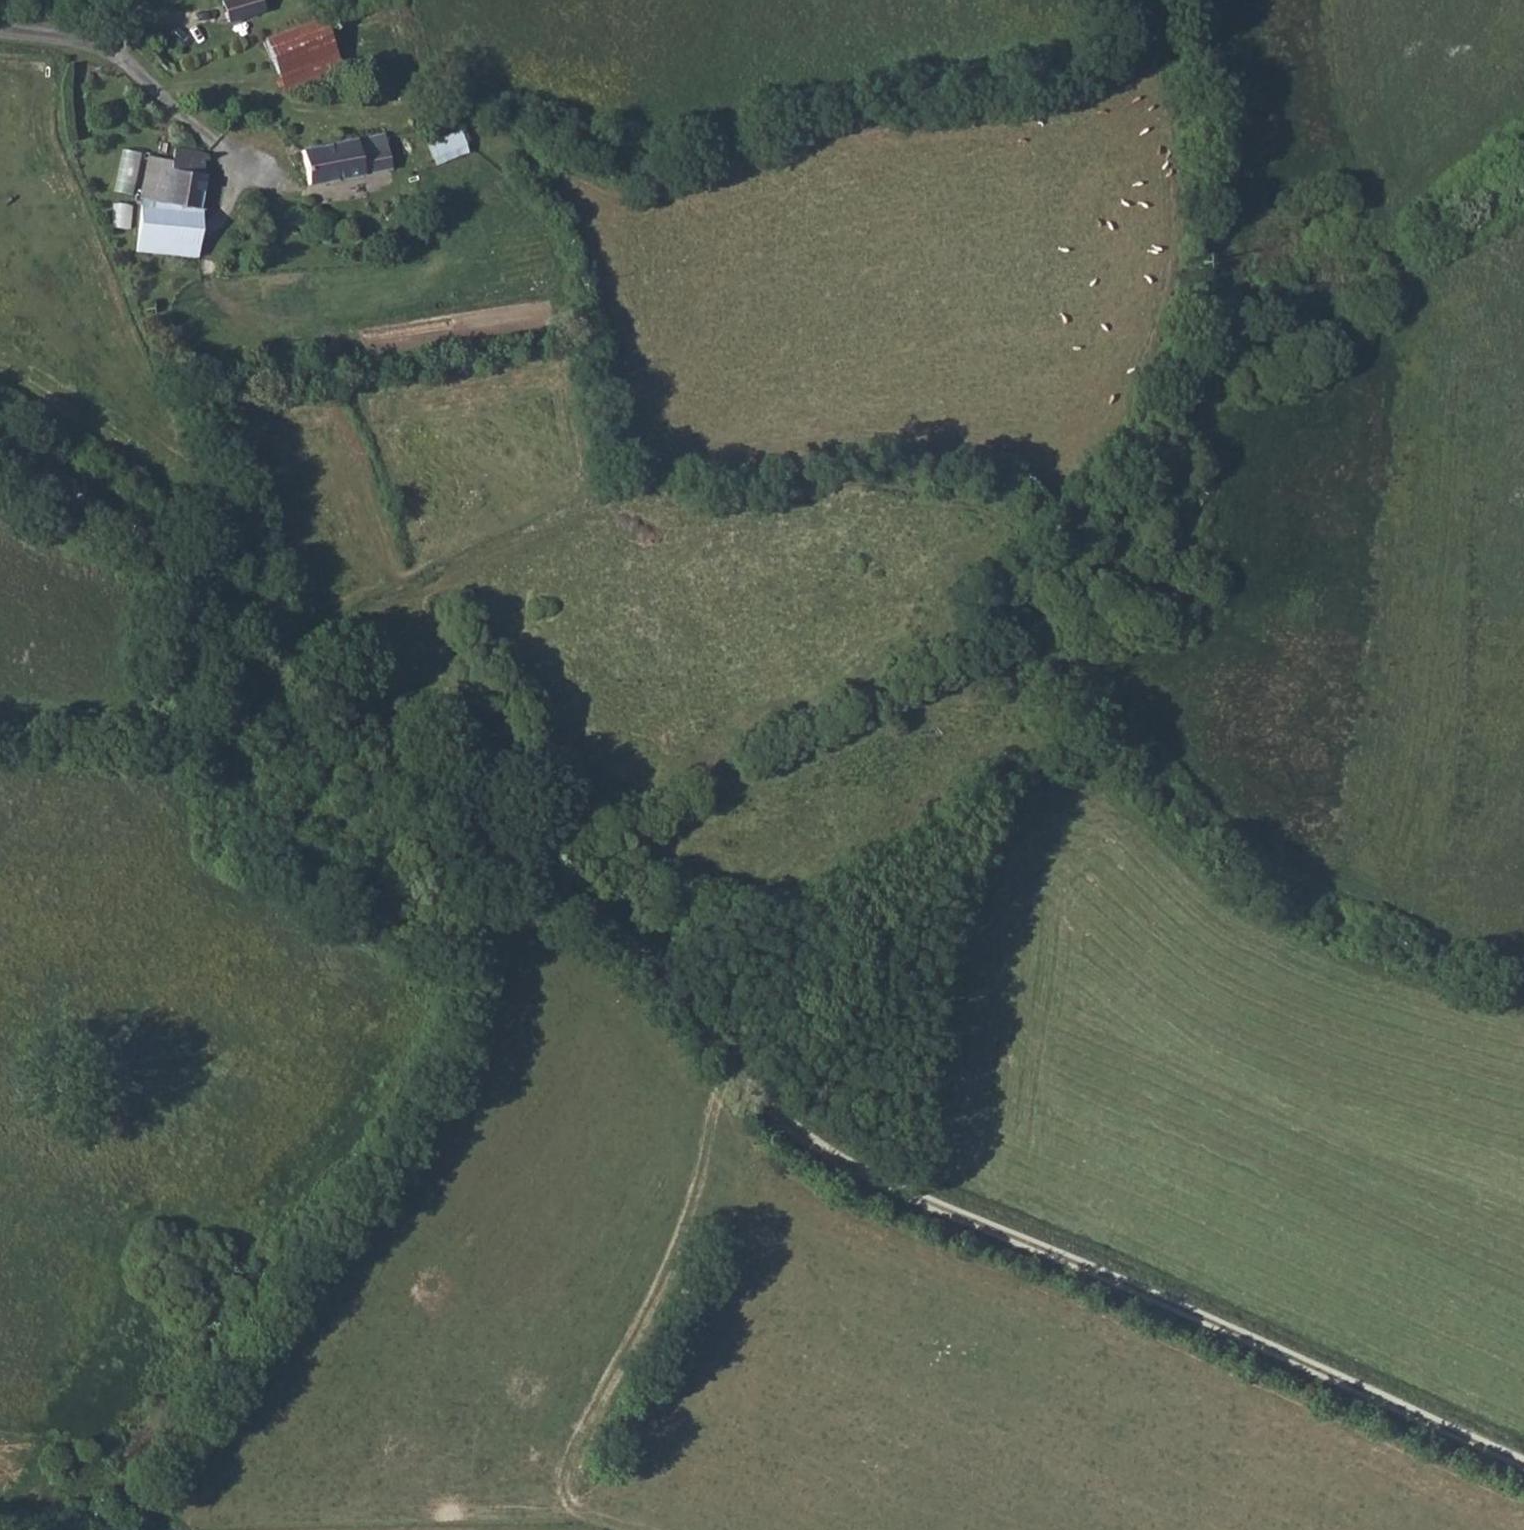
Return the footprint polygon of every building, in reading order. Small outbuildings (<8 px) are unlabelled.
[(225,11),(260,3),(259,0),(222,0),(225,11)] [(323,63),(336,60),(328,20),(268,32),(279,87),(326,78),(323,63)] [(428,140),(436,163),(470,152),(462,129),(428,140)] [(373,166),(369,148),(288,162),(293,196),(347,187),(344,170),(373,166)] [(191,188),(192,165),(165,165),(164,181),(143,180),(143,219),(195,222),(197,193),(191,188)]
